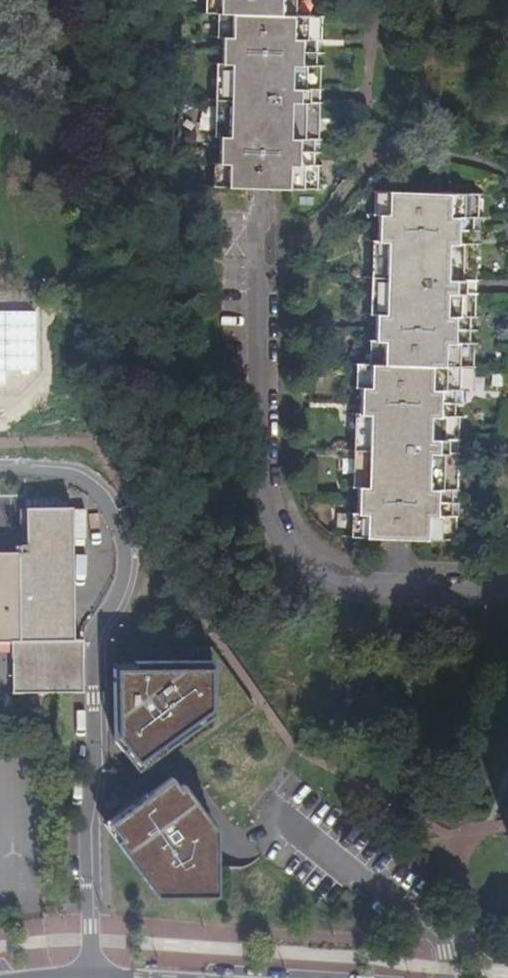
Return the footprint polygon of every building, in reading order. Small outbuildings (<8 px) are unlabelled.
[(216,183),(247,184),(316,187),(317,163),(312,162),(313,137),(317,137),(320,64),(315,63),(316,38),(321,38),(322,14),(310,13),(310,0),(210,0),(210,9),(223,10),(216,183)] [(478,193),(378,189),(376,258),(373,362),(360,362),(355,535),(390,536),(455,538),(455,514),(451,514),(452,488),(456,489),(458,415),(453,415),(454,389),(459,389),(459,365),(472,365),(473,341),(468,341),(469,315),(473,316),(476,242),(472,242),(473,216),(477,216),(478,193)] [(10,694),(57,693),(69,693),(83,693),(83,641),(73,641),(69,510),(26,511),(26,553),(0,553),(0,642),(9,642),(10,694)] [(212,666),(121,666),(121,729),(140,763),(158,751),(212,714),(212,666)] [(161,896),(214,895),(213,828),(180,775),(108,820),(161,896)]
